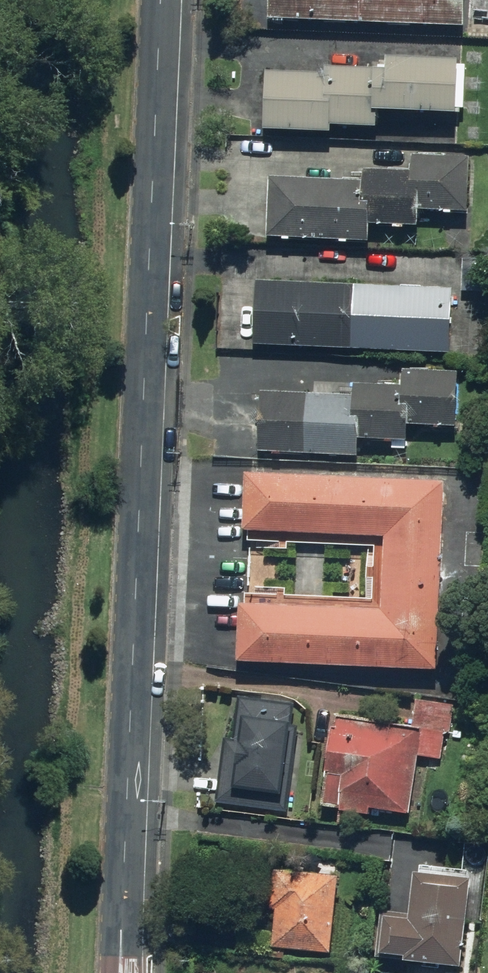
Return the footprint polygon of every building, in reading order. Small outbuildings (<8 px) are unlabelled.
[(276,15),(468,23),(469,0),(276,0),(276,15)] [(378,114),(387,114),(388,106),(465,109),(467,60),(383,56),(383,72),(380,72),(378,114)] [(378,114),(380,72),(276,67),(273,126),(339,129),(339,121),(387,123),(387,114),(378,114)] [(276,231),(378,237),(379,221),(424,224),(425,210),(470,213),(474,152),(416,149),(415,161),(366,159),(365,175),(279,170),(276,231)] [(265,278),(262,342),(457,349),(460,285),(265,278)] [(265,446),(363,451),(364,437),(413,439),(414,419),(466,422),(469,366),(406,363),(405,382),(362,379),(362,387),(268,382),(265,446)] [(250,468),(248,532),(391,537),(388,603),(245,598),(243,657),(443,664),(450,475),(250,468)] [(237,737),(226,736),(220,802),(292,809),(302,697),(241,692),(237,737)] [(377,814),(378,805),(413,807),(416,755),(441,757),(443,720),(335,713),(328,801),(345,802),(344,811),(377,814)] [(280,871),(275,944),(337,948),(342,875),(280,871)] [(392,915),(391,951),(413,951),(413,961),(465,964),(469,879),(416,876),(414,916),(392,915)]
